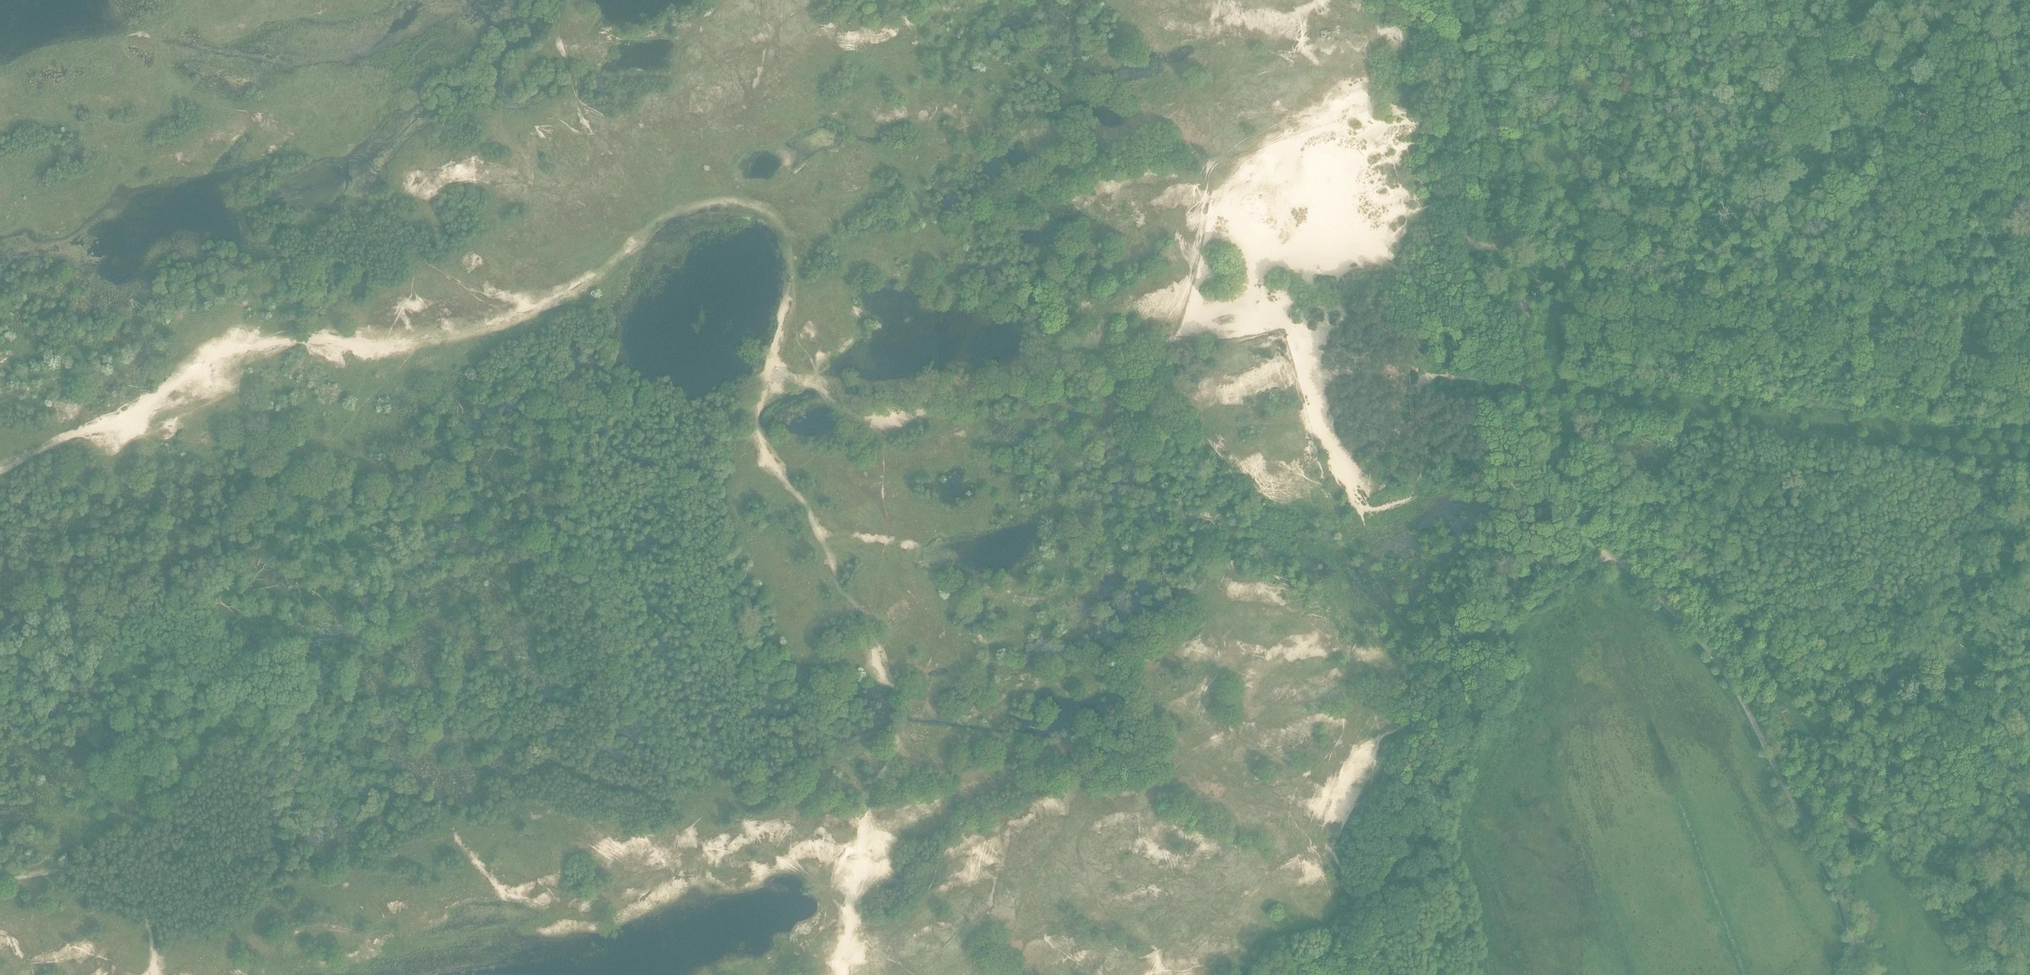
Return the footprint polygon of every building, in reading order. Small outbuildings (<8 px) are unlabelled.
[(1496,350),(1493,341),(1484,343),(1487,353),(1496,350)]
